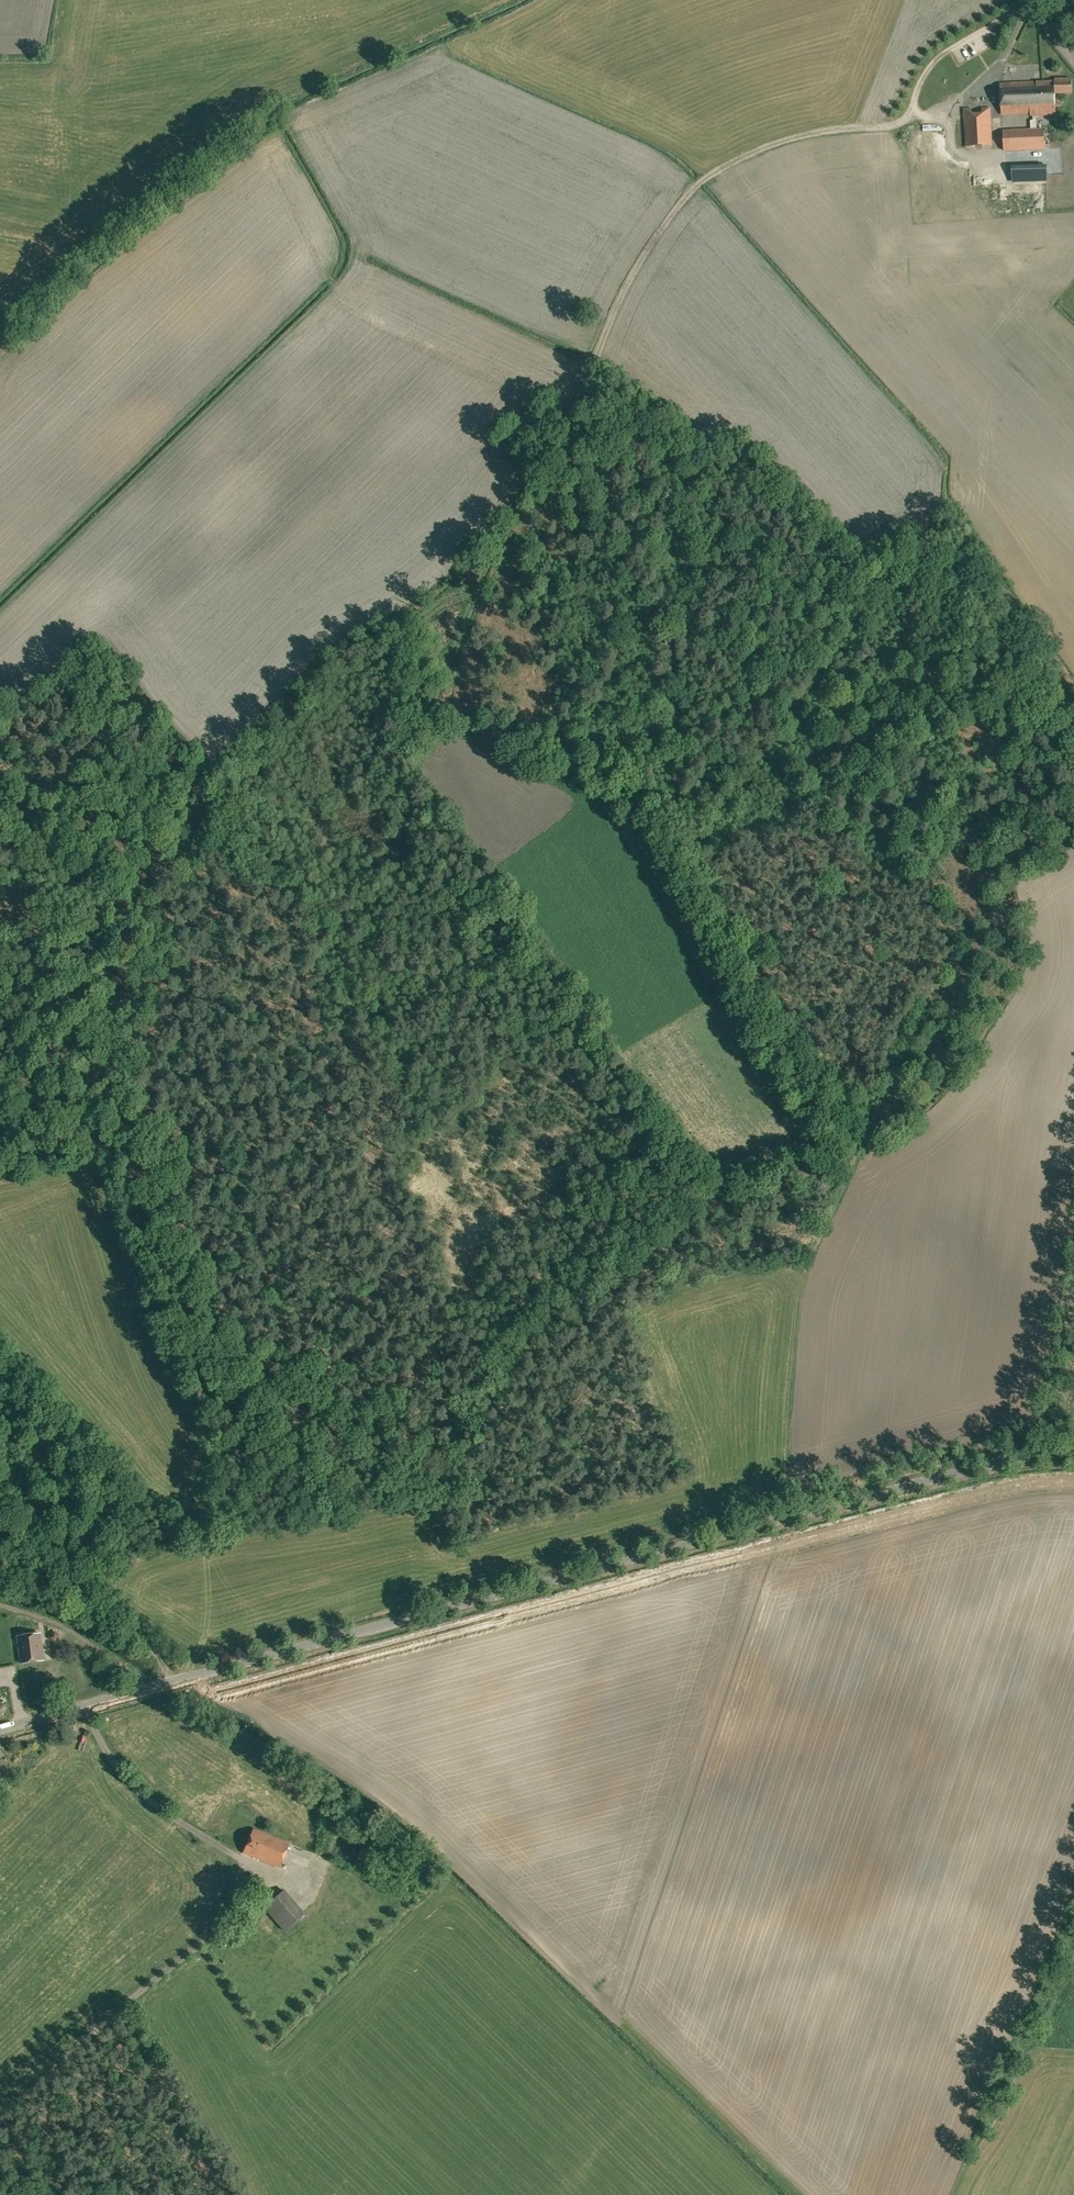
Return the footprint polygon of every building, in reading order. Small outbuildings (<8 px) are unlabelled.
[(1055,93),(1072,93),(1072,78),(1055,79),(1055,81),(1000,83),(1001,114),(1030,113),(1030,115),(1056,114),(1055,93)] [(966,147),(992,145),(990,108),(982,108),(983,115),(973,115),(972,108),(964,109),(966,147)] [(1004,151),(1045,149),(1044,129),(1003,131),(1004,151)] [(21,1664),(43,1660),(39,1633),(17,1636),(21,1664)] [(279,1867),(289,1843),(253,1829),(243,1853),(279,1867)] [(284,1931),(304,1913),(284,1890),(264,1908),(284,1931)] [(243,1925),(255,1907),(247,1903),(235,1920),(243,1925)]
